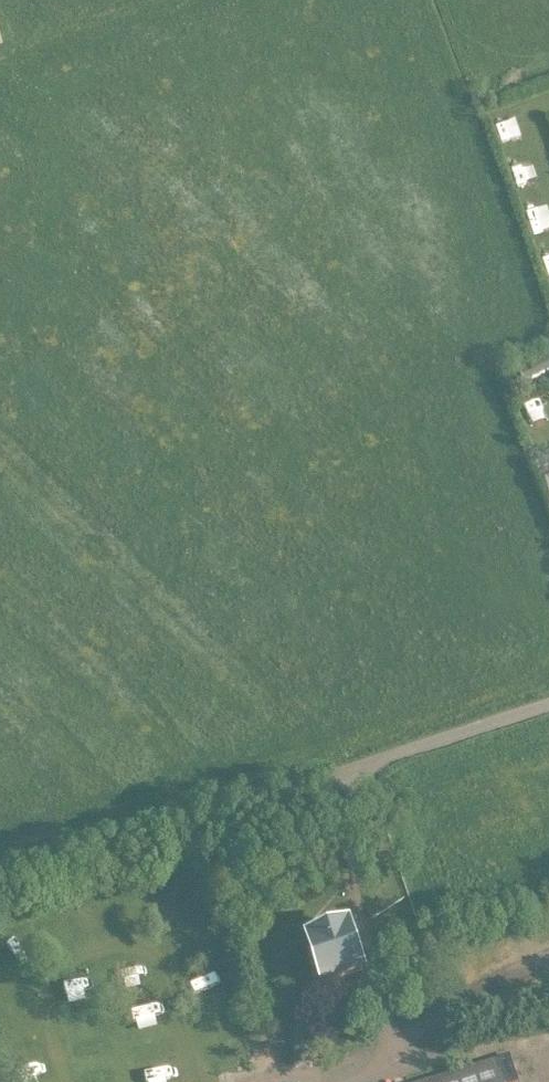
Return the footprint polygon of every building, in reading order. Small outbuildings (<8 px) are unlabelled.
[(513,367),(519,380),(548,365),(548,358),(545,351),(513,367)] [(304,938),(311,959),(319,982),(358,969),(344,925),(304,938)] [(513,1080),(504,1054),(420,1081),(509,1081),(513,1080)]
